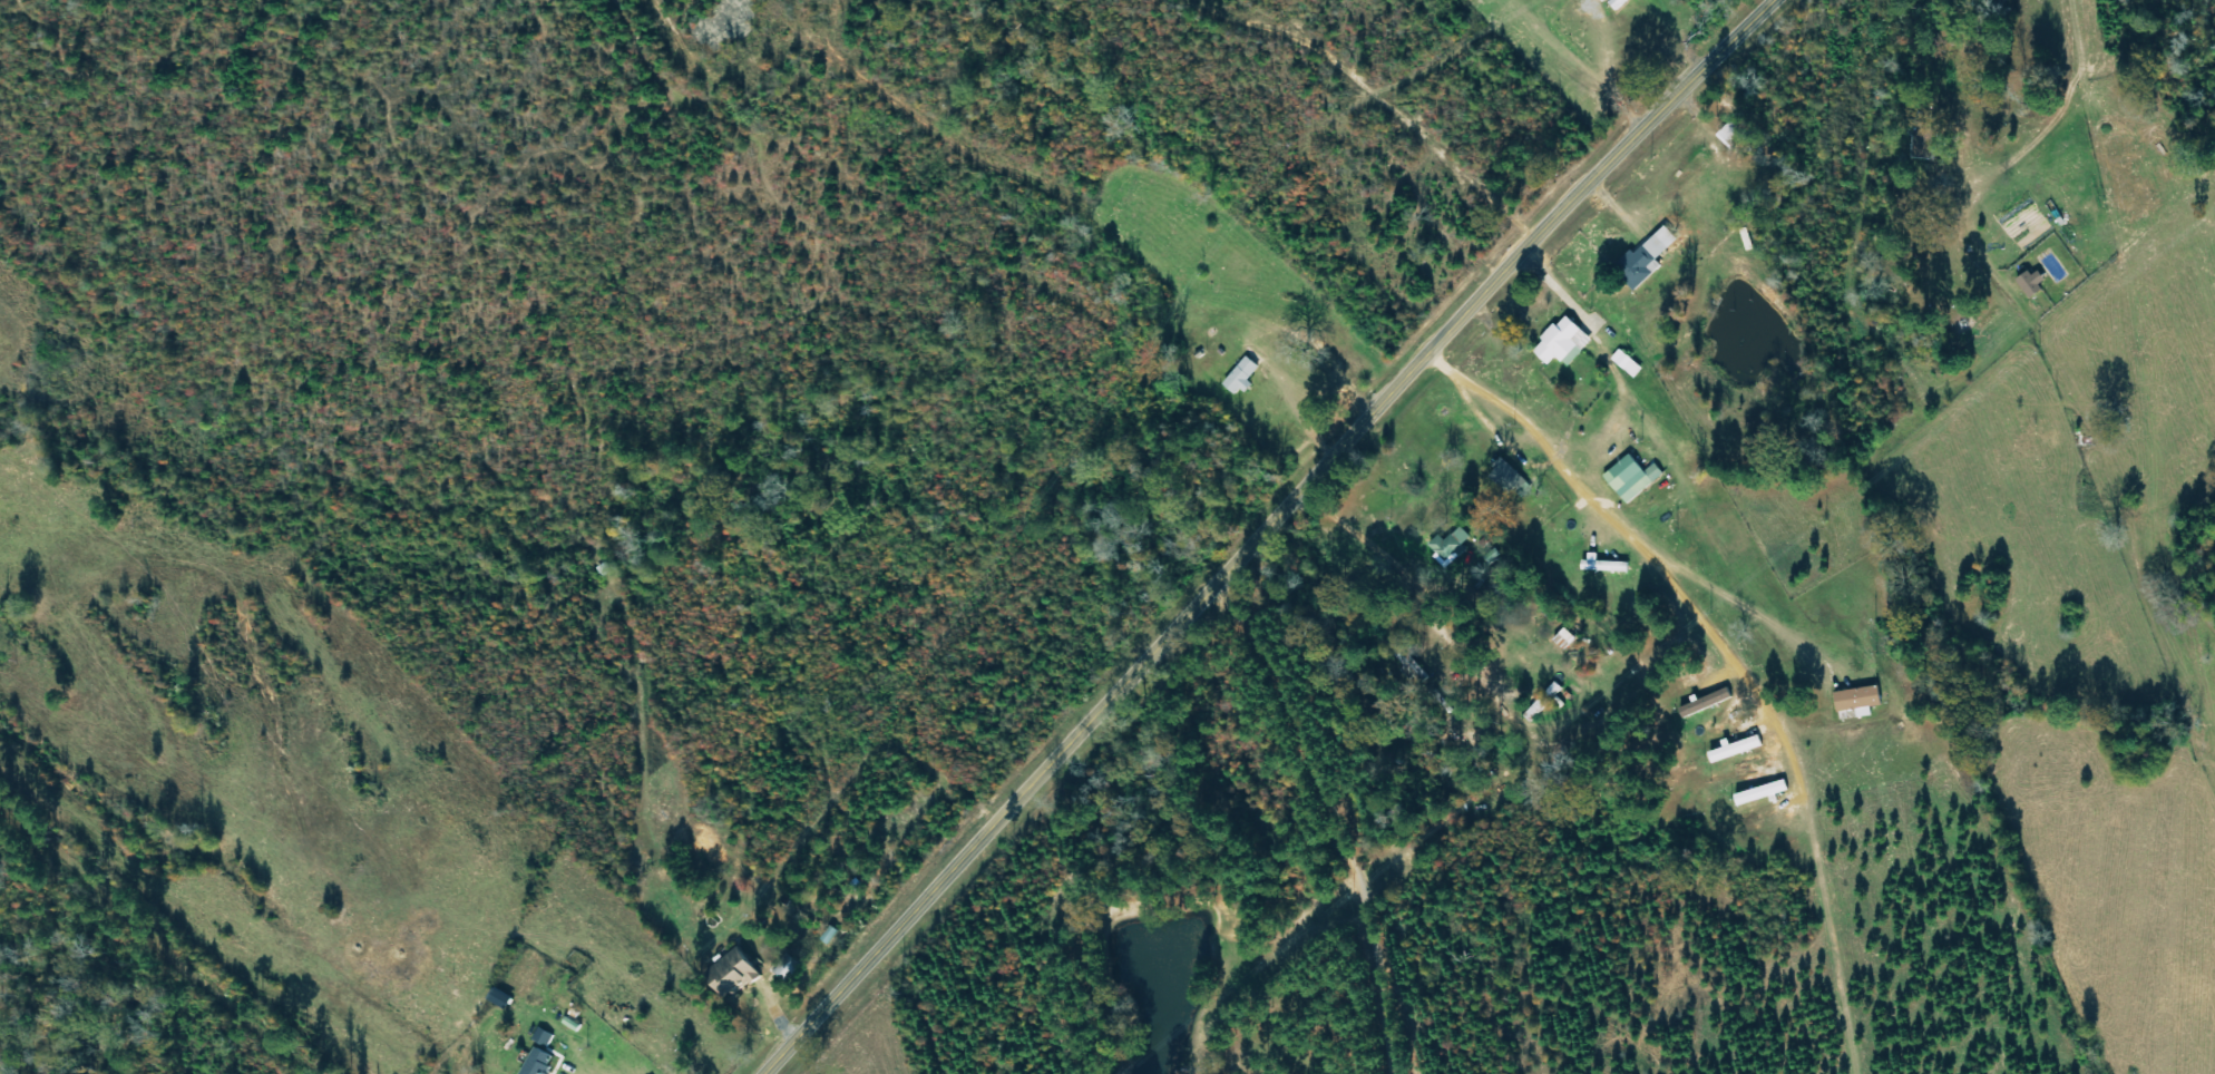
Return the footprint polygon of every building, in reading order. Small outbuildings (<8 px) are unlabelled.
[(1629,0),(1610,0),(1607,2),(1615,12),(1629,0)] [(1633,292),(1660,266),(1655,260),(1676,240),(1663,226),(1634,254),(1630,250),(1611,268),(1633,292)] [(2035,270),(2016,279),(2026,299),(2045,289),(2035,270)] [(1567,368),(1591,341),(1564,315),(1531,351),(1547,366),(1555,357),(1567,368)] [(1258,366),(1244,356),(1223,384),(1241,397),(1251,383),(1247,380),(1258,366)] [(1654,464),(1644,472),(1628,454),(1602,477),(1627,505),(1663,474),(1654,464)] [(1487,475),(1508,494),(1514,487),(1522,494),(1530,484),(1502,459),(1487,475)] [(1444,541),(1439,535),(1426,547),(1446,569),(1466,550),(1462,546),(1470,538),(1460,527),(1444,541)] [(1595,555),(1588,555),(1587,571),(1626,572),(1626,563),(1595,562),(1595,555)] [(1856,718),(1870,716),(1870,708),(1880,706),(1878,687),(1833,692),(1836,713),(1855,711),(1856,718)] [(1733,699),(1729,689),(1677,708),(1681,718),(1733,699)] [(1762,747),(1758,736),(1707,753),(1710,764),(1762,747)] [(720,1002),(758,979),(741,951),(703,974),(720,1002)] [(535,1042),(552,1050),(559,1035),(542,1027),(535,1042)] [(560,1056),(540,1047),(528,1073),(552,1073),(560,1056)]
